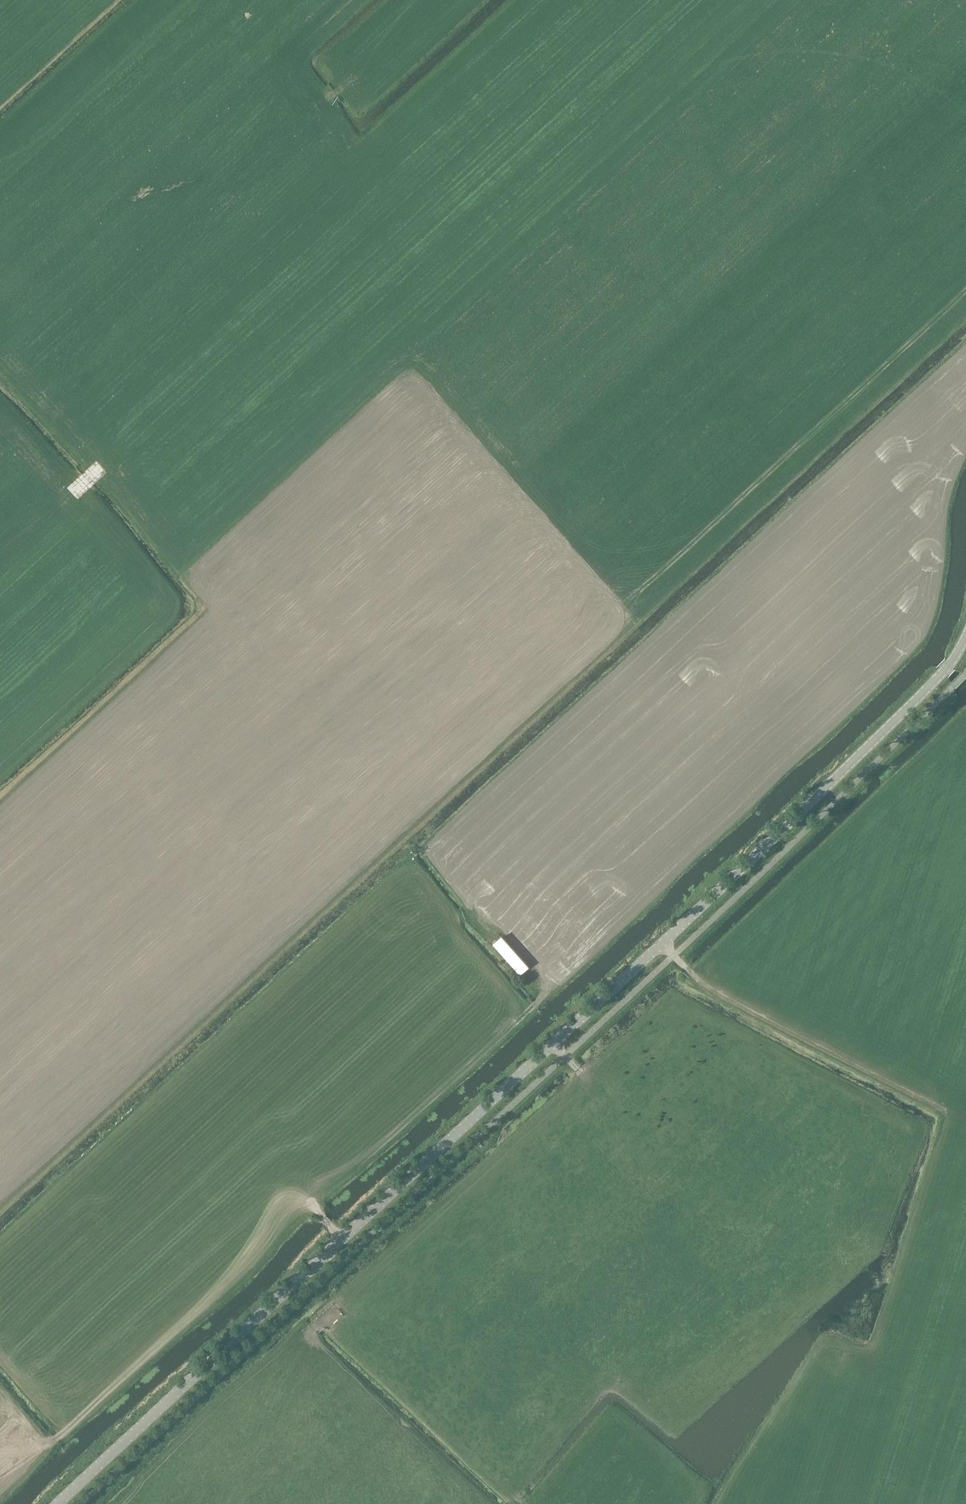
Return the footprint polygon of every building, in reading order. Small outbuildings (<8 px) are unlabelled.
[(502,938),(494,945),(521,975),(530,968),(502,938)]
